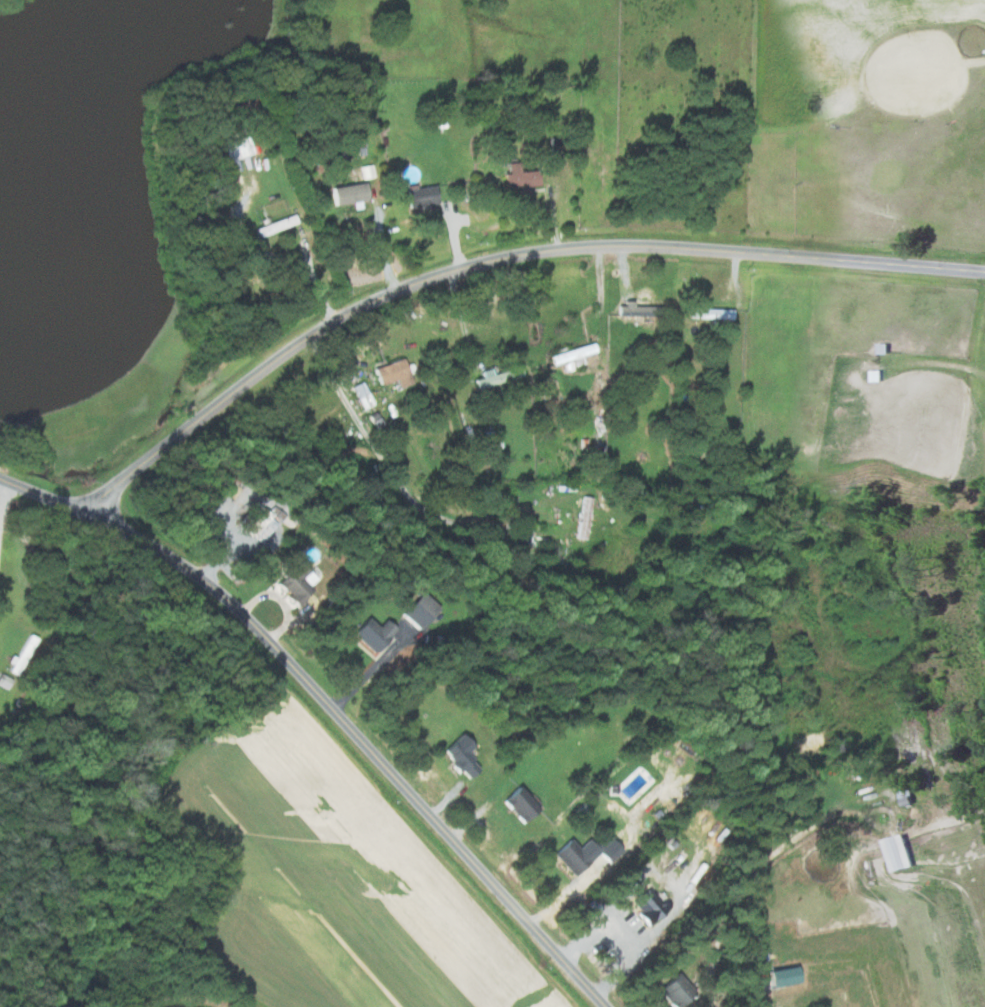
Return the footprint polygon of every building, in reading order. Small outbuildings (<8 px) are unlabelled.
[(222,141),(225,160),(257,155),(254,137),(222,141)] [(502,188),(518,188),(518,195),(528,194),(528,186),(537,185),(537,171),(517,172),(517,163),(505,163),(506,173),(502,174),(502,188)] [(329,188),(333,206),(367,199),(364,181),(329,188)] [(407,207),(435,205),(435,187),(406,189),(407,207)] [(253,228),(256,236),(296,223),(293,214),(253,228)] [(632,306),(632,303),(616,303),(616,318),(654,319),(654,306),(632,306)] [(581,356),(596,352),(593,343),(547,354),(550,365),(571,360),(573,366),(583,364),(581,356)] [(409,384),(404,360),(373,367),(377,386),(395,381),(396,387),(409,384)] [(472,380),(474,389),(523,376),(520,366),(472,380)] [(603,433),(591,433),(591,448),(604,447),(603,433)] [(577,539),(587,539),(589,497),(579,497),(577,539)] [(278,522),(253,503),(236,525),(260,544),(278,522)] [(307,585),(314,578),(297,560),(273,584),(295,606),(312,590),(307,585)] [(437,609),(419,592),(399,614),(417,631),(437,609)] [(383,620),(377,627),(366,617),(350,634),(372,654),(395,631),(383,620)] [(471,746),(460,734),(440,751),(466,779),(477,768),(464,754),(471,746)] [(537,809),(517,786),(501,801),(521,824),(537,809)] [(912,866),(902,834),(881,841),(891,872),(912,866)] [(572,877),(597,854),(607,864),(621,851),(609,838),(596,850),(586,840),(577,849),(567,839),(551,855),(572,877)] [(646,926),(666,910),(650,891),(631,907),(646,926)] [(692,992),(675,973),(655,990),(670,1006),(676,1006),(692,992)]
